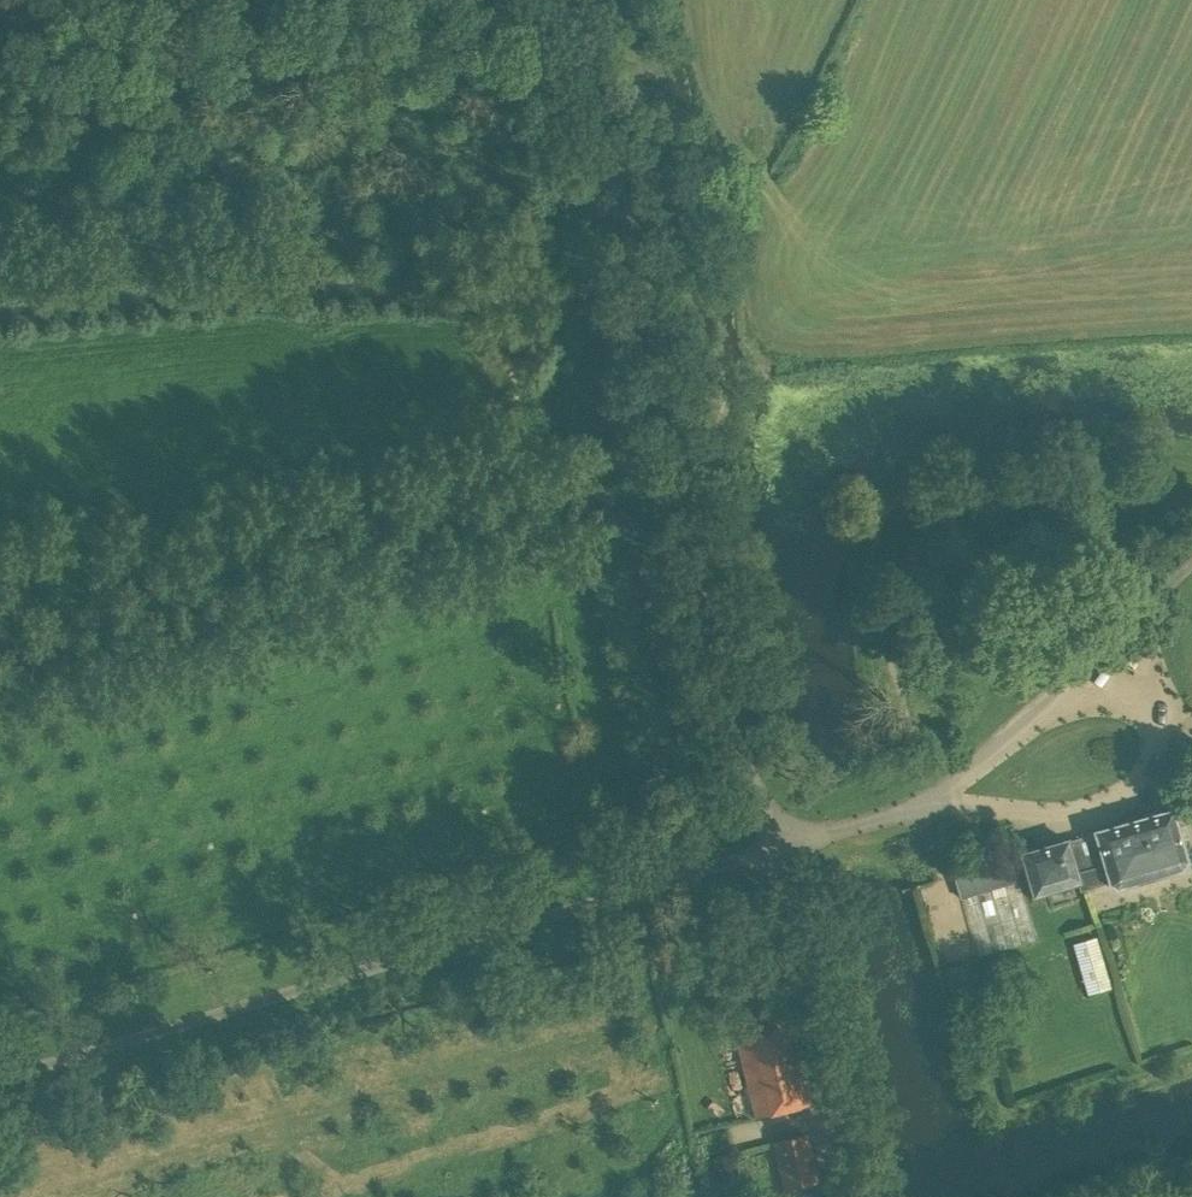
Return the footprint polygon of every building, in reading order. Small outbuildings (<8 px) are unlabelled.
[(1172,809),(1095,833),(1110,882),(1110,884),(1117,889),(1183,869),(1188,862),(1172,809)] [(1095,833),(1068,841),(1079,882),(1077,883),(1080,891),(1110,882),(1095,833)] [(1079,882),(1068,841),(1022,855),(1029,880),(1034,895),(1077,883),(1079,882)] [(1029,880),(1022,855),(953,874),(960,899),(963,899),(979,955),(1035,939),(1020,883),(1029,880)] [(1073,944),(1088,995),(1111,988),(1096,938),(1073,944)] [(735,1031),(756,1118),(773,1116),(800,1109),(815,1104),(794,1017),(780,1019),(751,1026),(735,1031)] [(775,1142),(786,1189),(819,1181),(808,1134),(775,1142)]
